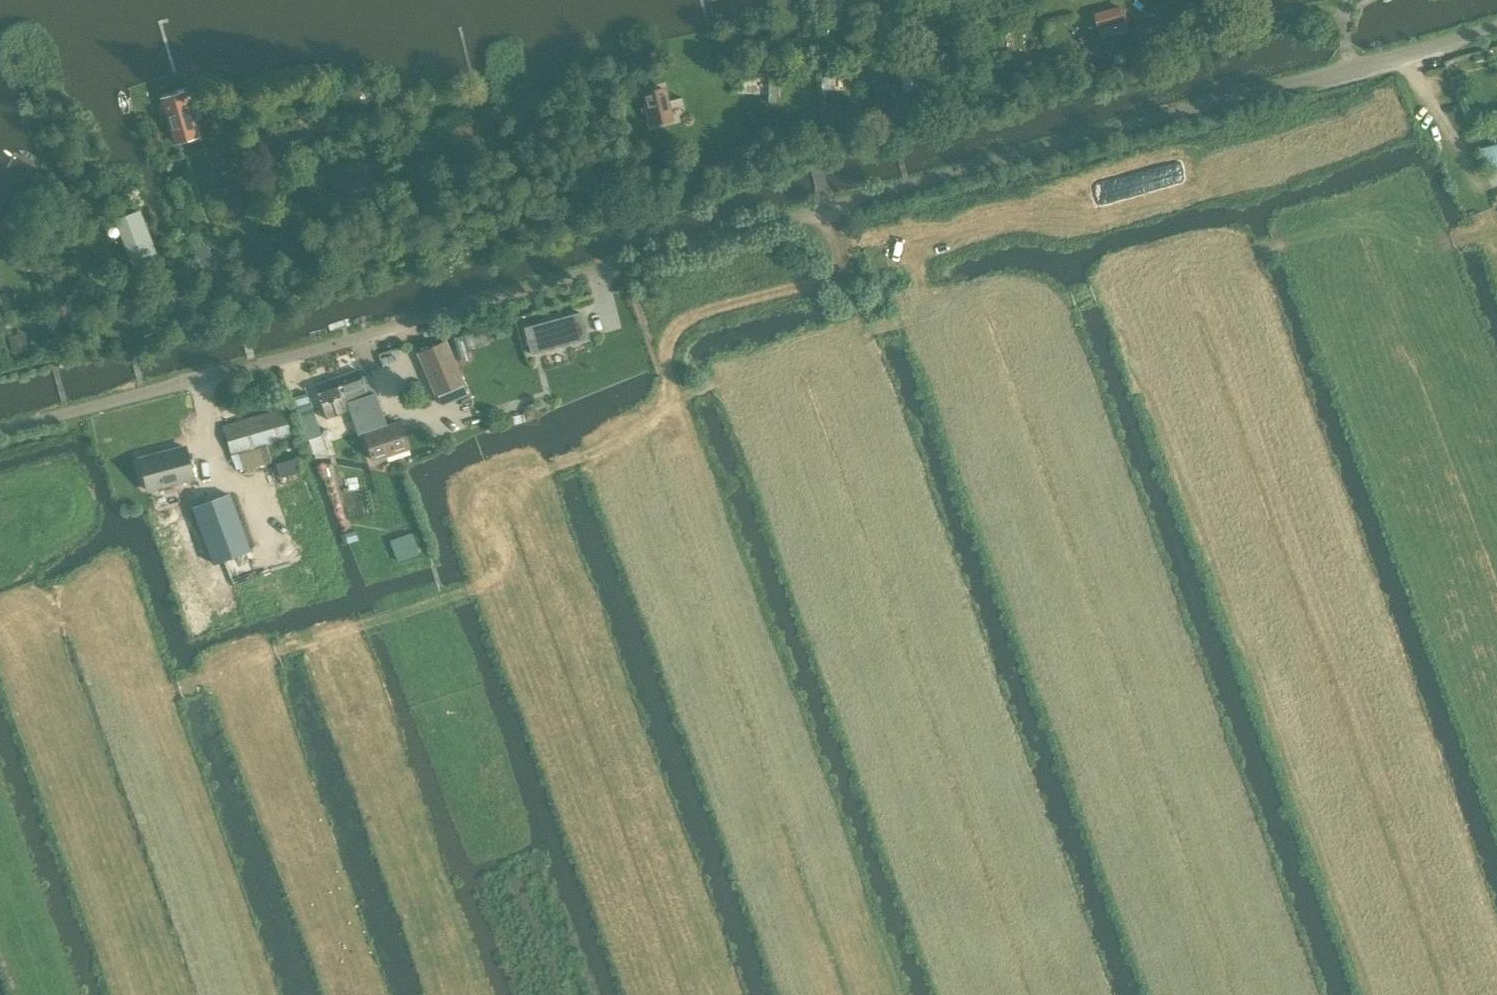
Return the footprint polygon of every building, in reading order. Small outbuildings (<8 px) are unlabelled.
[(1123,8),(1098,14),(1101,26),(1126,19),(1127,19),(1123,8)] [(977,43),(978,61),(988,60),(986,42),(977,43)] [(779,104),(780,75),(769,75),(768,104),(779,104)] [(822,78),(823,91),(834,91),(833,77),(822,78)] [(663,122),(671,120),(663,89),(644,94),(651,122),(652,125),(663,122)] [(163,100),(175,143),(196,137),(184,93),(163,100)] [(1496,171),(1496,146),(1482,150),(1488,174),(1496,171)] [(100,195),(102,202),(120,196),(117,188),(100,195)] [(115,220),(132,265),(156,256),(139,211),(115,220)] [(208,246),(193,252),(201,272),(216,266),(208,246)] [(581,312),(525,327),(532,352),(587,337),(581,312)] [(467,350),(490,345),(486,329),(463,335),(467,350)] [(9,336),(12,353),(27,350),(23,333),(9,336)] [(445,342),(419,354),(437,396),(463,384),(445,342)] [(358,371),(336,378),(348,411),(349,411),(358,435),(378,428),(370,404),(369,404),(367,396),(374,394),(368,374),(360,377),(358,371)] [(326,419),(348,411),(336,378),(314,386),(326,419)] [(307,393),(293,398),(307,440),(322,435),(307,393)] [(284,409),(223,427),(231,456),(293,438),(284,409)] [(372,460),(408,448),(400,423),(364,435),(372,460)] [(185,447),(139,459),(148,493),(194,480),(185,447)] [(278,478),(299,473),(295,459),(274,464),(278,478)] [(230,494),(192,508),(212,564),(251,549),(230,494)] [(413,534),(391,542),(396,556),(418,548),(413,534)]
